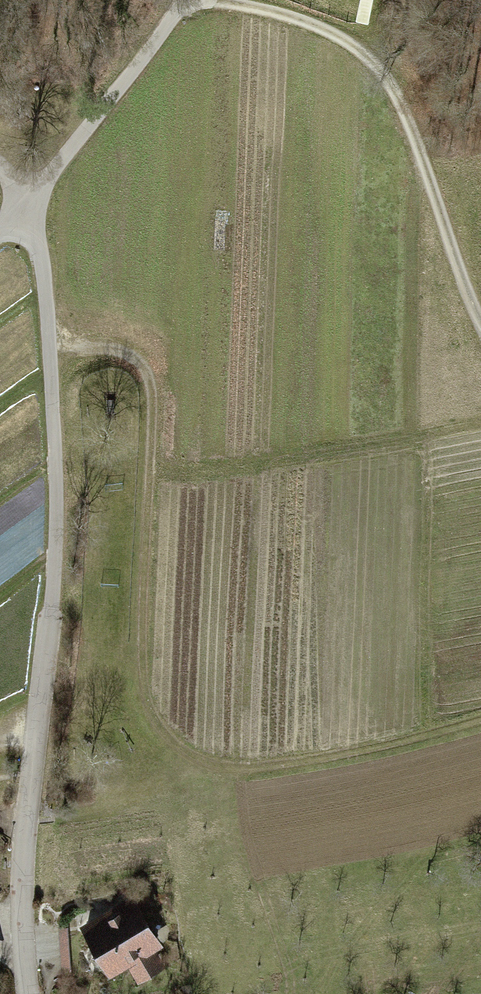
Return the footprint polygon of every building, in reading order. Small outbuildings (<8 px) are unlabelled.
[(131,892),(76,918),(103,974),(123,964),(131,981),(166,964),(131,892)]
